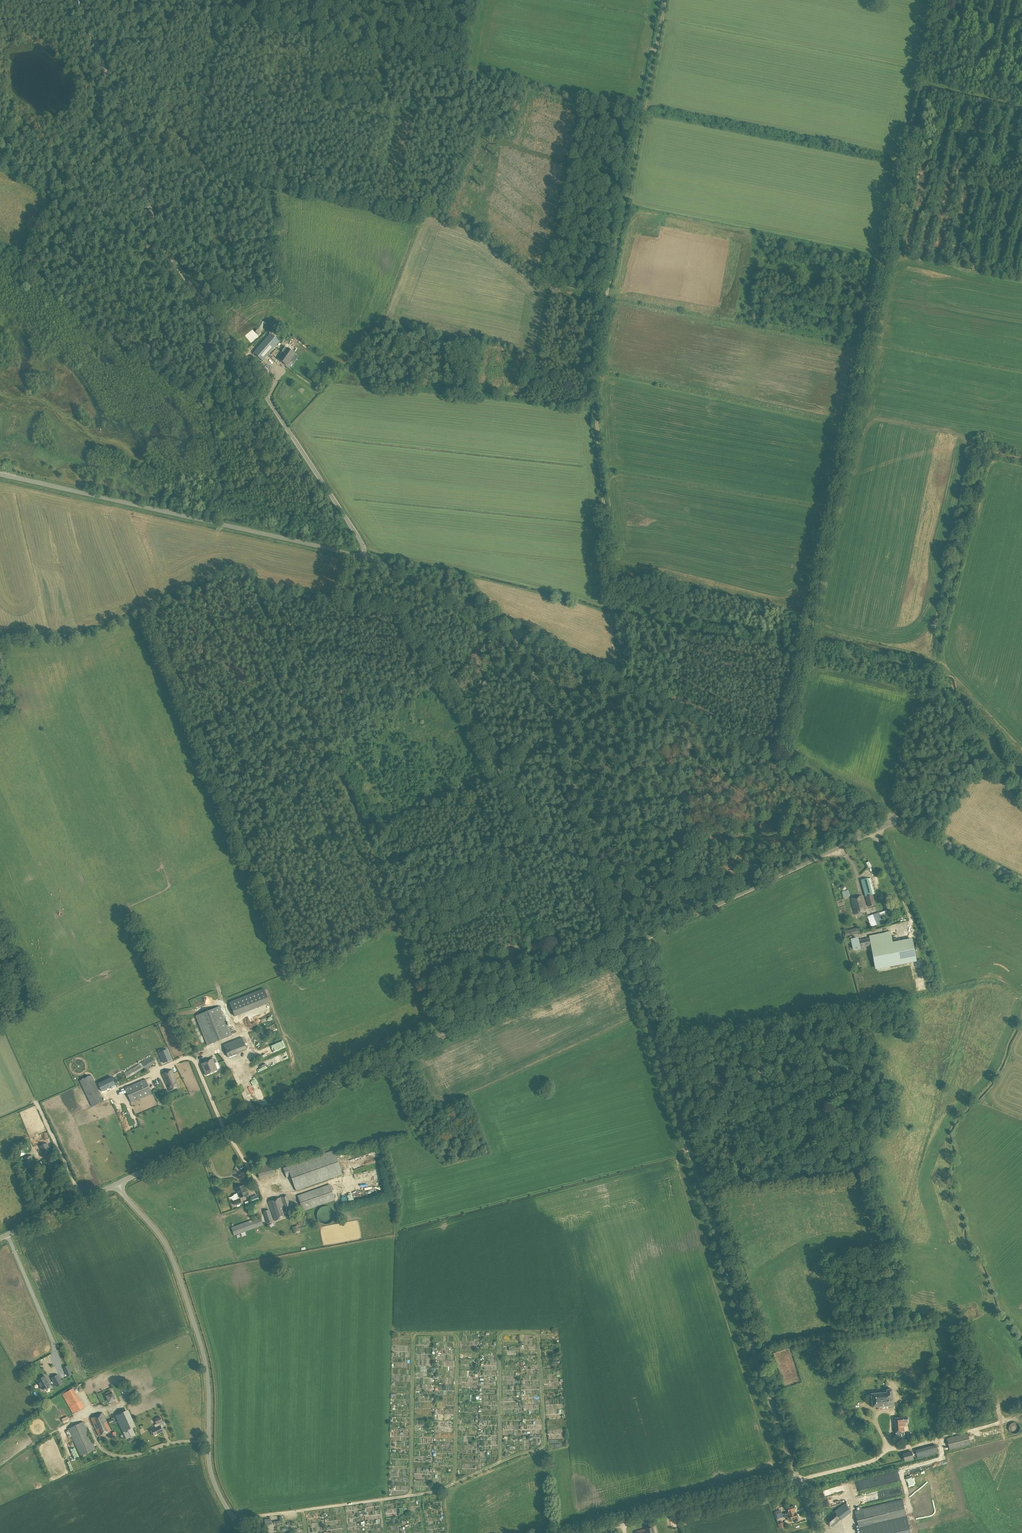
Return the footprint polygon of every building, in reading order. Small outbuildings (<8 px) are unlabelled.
[(253,352),(262,361),(279,342),(270,333),(253,352)] [(277,359),(287,365),(295,354),(285,347),(281,352),(282,352),(277,359)] [(861,881),(866,897),(865,897),(868,909),(876,907),(873,894),(872,894),(868,879),(861,881)] [(851,899),(855,914),(866,912),(862,896),(851,899)] [(868,917),(872,926),(883,922),(882,918),(888,915),(886,911),(868,917)] [(870,936),(876,967),(915,959),(911,938),(891,942),(889,932),(870,936)] [(535,943),(530,944),(532,950),(538,948),(537,944),(540,943),(539,939),(534,941),(535,943)] [(860,948),(858,941),(858,939),(850,940),(852,949),(860,948)] [(858,941),(860,948),(870,945),(869,939),(858,941)] [(264,988),(229,1002),(234,1017),(270,1003),(264,988)] [(220,1006),(195,1016),(207,1045),(231,1036),(220,1006)] [(258,1035),(277,1027),(275,1022),(256,1031),(258,1035)] [(242,1037),(223,1045),(228,1057),(247,1050),(242,1037)] [(167,1050),(159,1053),(163,1064),(172,1060),(167,1050)] [(144,1068),(145,1070),(155,1063),(151,1057),(124,1073),(127,1079),(144,1068)] [(217,1070),(213,1059),(201,1064),(206,1075),(217,1070)] [(172,1070),(162,1074),(169,1091),(179,1087),(172,1070)] [(82,1080),(79,1081),(92,1107),(104,1101),(91,1075),(89,1076),(87,1077),(84,1079),(84,1078),(82,1079),(82,1080)] [(124,1088),(131,1103),(152,1094),(145,1079),(124,1088)] [(47,1143),(40,1146),(44,1156),(51,1153),(47,1143)] [(283,1168),(286,1178),(290,1176),(296,1191),(342,1174),(333,1150),(283,1168)] [(36,1166),(32,1155),(22,1159),(26,1170),(36,1166)] [(256,1166),(259,1178),(274,1174),(271,1162),(256,1166)] [(297,1195),(302,1211),(335,1200),(329,1184),(297,1195)] [(243,1185),(236,1188),(239,1198),(247,1195),(243,1185)] [(286,1195),(268,1201),(275,1221),(289,1216),(287,1211),(291,1210),(286,1195)] [(316,1214),(316,1215),(316,1217),(316,1219),(317,1219),(318,1221),(319,1222),(320,1223),(322,1224),(323,1224),(325,1224),(326,1224),(328,1224),(330,1223),(331,1222),(332,1221),(333,1219),(333,1218),(334,1217),(334,1215),(334,1214),(333,1212),(332,1211),(331,1209),(330,1208),(329,1207),(328,1207),(326,1207),(325,1206),(323,1207),(322,1207),(320,1208),(319,1209),(318,1209),(317,1211),(316,1212),(316,1214)] [(263,1212),(267,1223),(272,1222),(268,1210),(263,1212)] [(263,1225),(260,1217),(231,1227),(234,1236),(263,1225)] [(476,1344),(477,1340),(463,1339),(462,1351),(477,1352),(477,1351),(474,1351),(474,1348),(471,1348),(472,1344),(476,1344)] [(62,1383),(58,1375),(51,1378),(56,1387),(62,1383)] [(45,1376),(37,1380),(40,1386),(48,1382),(45,1376)] [(94,1376),(72,1385),(74,1390),(96,1381),(94,1376)] [(96,1385),(99,1392),(104,1390),(105,1393),(115,1389),(111,1378),(96,1385)] [(91,1403),(98,1399),(93,1387),(86,1390),(91,1403)] [(84,1408),(73,1388),(62,1394),(73,1414),(84,1408)] [(887,1392),(882,1393),(871,1394),(873,1408),(883,1406),(893,1405),(892,1390),(887,1390),(887,1392)] [(116,1402),(111,1391),(106,1393),(111,1405),(116,1402)] [(474,1405),(474,1393),(460,1394),(460,1405),(474,1405)] [(135,1435),(124,1412),(115,1416),(126,1439),(135,1435)] [(103,1413),(91,1419),(99,1436),(111,1430),(103,1413)] [(907,1417),(895,1418),(896,1433),(897,1437),(905,1437),(904,1432),(904,1426),(905,1426),(905,1422),(907,1422),(907,1417)] [(518,1423),(514,1423),(514,1419),(507,1418),(506,1424),(509,1424),(508,1427),(511,1427),(517,1428),(518,1423)] [(536,1428),(540,1428),(540,1423),(539,1423),(539,1418),(534,1418),(534,1423),(524,1423),(524,1428),(527,1428),(527,1431),(536,1432),(536,1428)] [(80,1456),(96,1449),(83,1422),(68,1429),(80,1456)] [(1019,1425),(1017,1424),(1015,1423),(1013,1423),(1012,1423),(1011,1424),(1010,1425),(1009,1426),(1009,1428),(1009,1429),(1009,1431),(1011,1433),(1012,1434),(1014,1434),(1017,1433),(1018,1432),(1019,1431),(1020,1429),(1020,1427),(1019,1425)] [(160,1426),(151,1429),(154,1435),(162,1432),(160,1426)] [(947,1451),(971,1445),(967,1433),(946,1438),(948,1446),(945,1447),(947,1451)] [(928,1456),(931,1456),(940,1453),(938,1445),(936,1446),(936,1445),(915,1450),(916,1452),(915,1452),(917,1458),(917,1459),(928,1456)] [(903,1454),(902,1454),(903,1461),(905,1460),(905,1462),(913,1460),(912,1452),(903,1454)] [(392,1486),(407,1485),(406,1472),(396,1473),(396,1478),(392,1478),(392,1475),(392,1486)] [(902,1500),(855,1510),(860,1532),(910,1532),(902,1500)] [(363,1518),(379,1517),(378,1504),(374,1505),(374,1502),(369,1502),(369,1505),(370,1505),(367,1506),(367,1510),(363,1511),(363,1518)] [(786,1513),(784,1513),(784,1515),(794,1512),(794,1510),(795,1510),(794,1506),(787,1508),(789,1512),(786,1513)] [(831,1528),(841,1520),(834,1511),(825,1519),(831,1528)] [(441,1514),(425,1517),(425,1523),(434,1522),(433,1519),(442,1517),(441,1514)] [(369,1532),(382,1532),(381,1527),(380,1527),(380,1518),(360,1519),(360,1523),(364,1523),(365,1531),(369,1531),(369,1532)] [(290,1528),(293,1527),(293,1525),(300,1523),(299,1519),(289,1521),(290,1528)] [(388,1532),(401,1532),(395,1532),(395,1530),(398,1529),(398,1524),(387,1524),(388,1532)]
